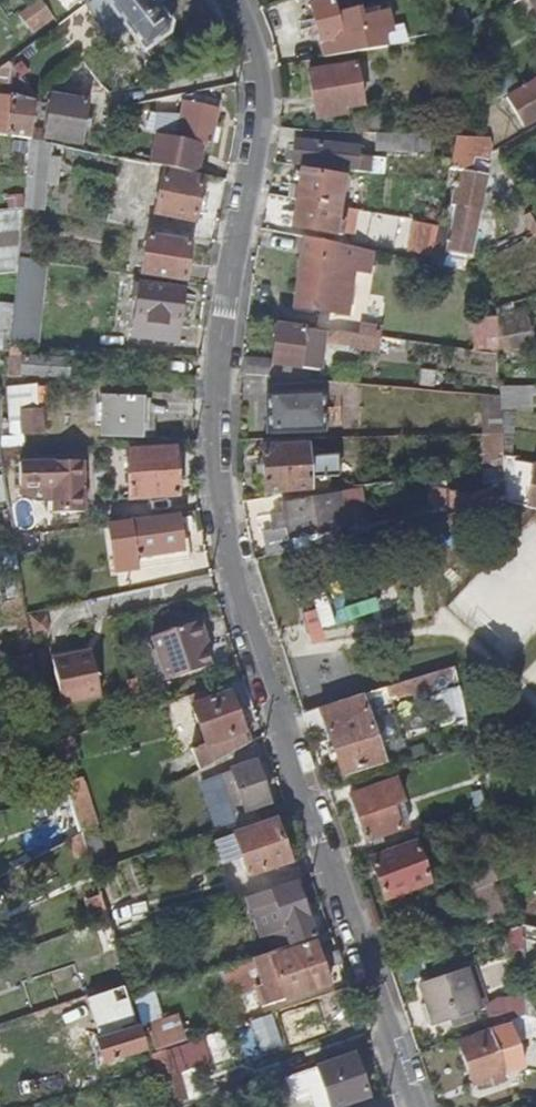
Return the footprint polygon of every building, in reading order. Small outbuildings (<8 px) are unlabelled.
[(128,29),(158,8),(169,0),(107,0),(128,29)] [(170,0),(169,0),(158,8),(167,14),(173,10),(174,6),(170,0)] [(353,53),(383,48),(380,33),(350,39),(348,34),(352,32),(344,0),(320,0),(309,2),(322,55),(352,47),(353,53)] [(87,3),(59,22),(66,31),(93,11),(87,3)] [(158,8),(128,29),(148,56),(141,63),(143,68),(147,70),(152,70),(183,50),(170,32),(173,21),(167,14),(158,8)] [(30,138),(33,96),(7,59),(0,65),(0,82),(4,82),(4,93),(8,95),(7,135),(30,138)] [(314,112),(361,103),(354,63),(307,71),(314,112)] [(506,99),(522,127),(535,118),(535,81),(506,99)] [(44,136),(79,144),(88,103),(53,95),(44,136)] [(176,138),(208,145),(216,111),(183,103),(176,138)] [(362,110),(361,103),(314,112),(314,118),(362,110)] [(420,134),(375,133),(375,151),(419,153),(420,134)] [(436,226),(429,262),(462,268),(465,255),(468,255),(483,175),(468,172),(472,146),(466,145),(467,136),(454,136),(448,169),(456,170),(450,203),(453,204),(450,228),(436,226)] [(354,169),(354,172),(367,174),(368,159),(357,158),(358,148),(295,141),(293,162),(354,169)] [(173,169),(202,175),(206,156),(177,151),(173,169)] [(201,178),(163,170),(154,215),(193,222),(201,178)] [(301,172),(296,200),(337,207),(342,180),(301,172)] [(337,207),(296,200),(290,227),(332,234),(337,207)] [(19,258),(23,209),(24,206),(0,209),(0,275),(17,273),(19,258)] [(140,274),(183,280),(187,244),(144,237),(140,274)] [(318,310),(315,327),(330,329),(334,300),(323,298),(329,258),(301,253),(292,307),(318,310)] [(182,291),(138,285),(132,337),(175,342),(182,291)] [(324,330),(275,325),(271,359),(271,363),(319,369),(324,330)] [(6,376),(22,377),(22,374),(67,377),(68,360),(27,357),(27,347),(10,346),(6,376)] [(271,363),(271,359),(242,356),(240,373),(269,376),(271,363)] [(23,410),(36,410),(34,386),(9,387),(10,432),(23,432),(23,410)] [(269,430),(303,428),(303,415),(322,414),(321,392),(265,393),(269,430)] [(102,433),(137,435),(139,397),(103,395),(102,433)] [(139,397),(137,435),(148,434),(150,397),(139,397)] [(42,410),(36,410),(23,410),(23,432),(43,431),(42,410)] [(484,468),(503,467),(502,453),(500,433),(482,434),(484,468)] [(264,493),(324,490),(324,477),(338,477),(335,454),(307,457),(306,444),(261,446),(264,493)] [(126,449),(128,497),(175,493),(174,448),(126,449)] [(82,460),(18,462),(19,487),(52,487),(52,512),(83,511),(82,460)] [(535,509),(535,465),(531,482),(526,481),(520,505),(535,509)] [(268,555),(322,543),(321,533),(345,528),(338,492),(281,503),(283,513),(272,515),(276,531),(263,533),(268,555)] [(189,561),(181,512),(175,513),(176,516),(182,551),(136,557),(138,569),(189,561)] [(114,573),(138,569),(136,557),(182,551),(176,516),(107,524),(114,573)] [(19,568),(15,548),(14,542),(0,544),(0,571),(19,568)] [(195,623),(202,651),(207,649),(200,622),(195,623)] [(206,668),(202,651),(195,623),(139,637),(150,682),(206,668)] [(52,660),(73,655),(73,650),(51,654),(52,660)] [(90,651),(73,655),(52,660),(62,705),(101,697),(90,651)] [(26,654),(0,659),(0,676),(29,671),(26,654)] [(394,698),(434,686),(457,679),(454,666),(390,687),(394,698)] [(437,695),(459,688),(457,679),(434,686),(437,695)] [(228,694),(225,684),(188,697),(192,708),(228,694)] [(207,745),(242,732),(228,694),(192,708),(207,745)] [(303,714),(309,732),(326,726),(342,774),(384,761),(368,714),(372,713),(366,694),(303,714)] [(214,763),(246,745),(242,732),(207,745),(214,763)] [(77,759),(71,738),(53,744),(57,754),(60,765),(77,759)] [(268,804),(255,764),(218,776),(231,816),(268,804)] [(392,805),(402,800),(395,781),(364,790),(366,793),(350,798),(365,841),(401,830),(400,826),(392,805)] [(410,823),(402,800),(392,805),(400,826),(410,823)] [(274,822),(235,834),(247,875),(288,863),(274,822)] [(82,834),(71,841),(75,856),(86,853),(82,834)] [(430,882),(415,844),(372,860),(385,898),(430,882)] [(476,887),(495,878),(489,863),(469,872),(476,887)] [(295,884),(246,900),(259,940),(266,939),(271,954),(314,940),(295,884)] [(86,902),(94,926),(108,920),(101,897),(86,902)] [(108,920),(94,926),(97,934),(111,930),(108,920)] [(271,954),(268,955),(277,982),(288,979),(294,997),(329,985),(314,940),(271,954)] [(480,1009),(465,966),(421,983),(436,1025),(480,1009)] [(524,1015),(523,992),(499,1001),(506,1021),(524,1015)] [(248,1003),(254,1021),(282,1012),(275,994),(248,1003)] [(505,1022),(484,1028),(486,1033),(458,1042),(471,1083),(501,1074),(490,1039),(508,1033),(505,1022)] [(368,1099),(355,1058),(317,1070),(329,1106),(344,1106),(368,1099)] [(158,1063),(171,1106),(186,1106),(190,1106),(176,1059),(158,1063)]
